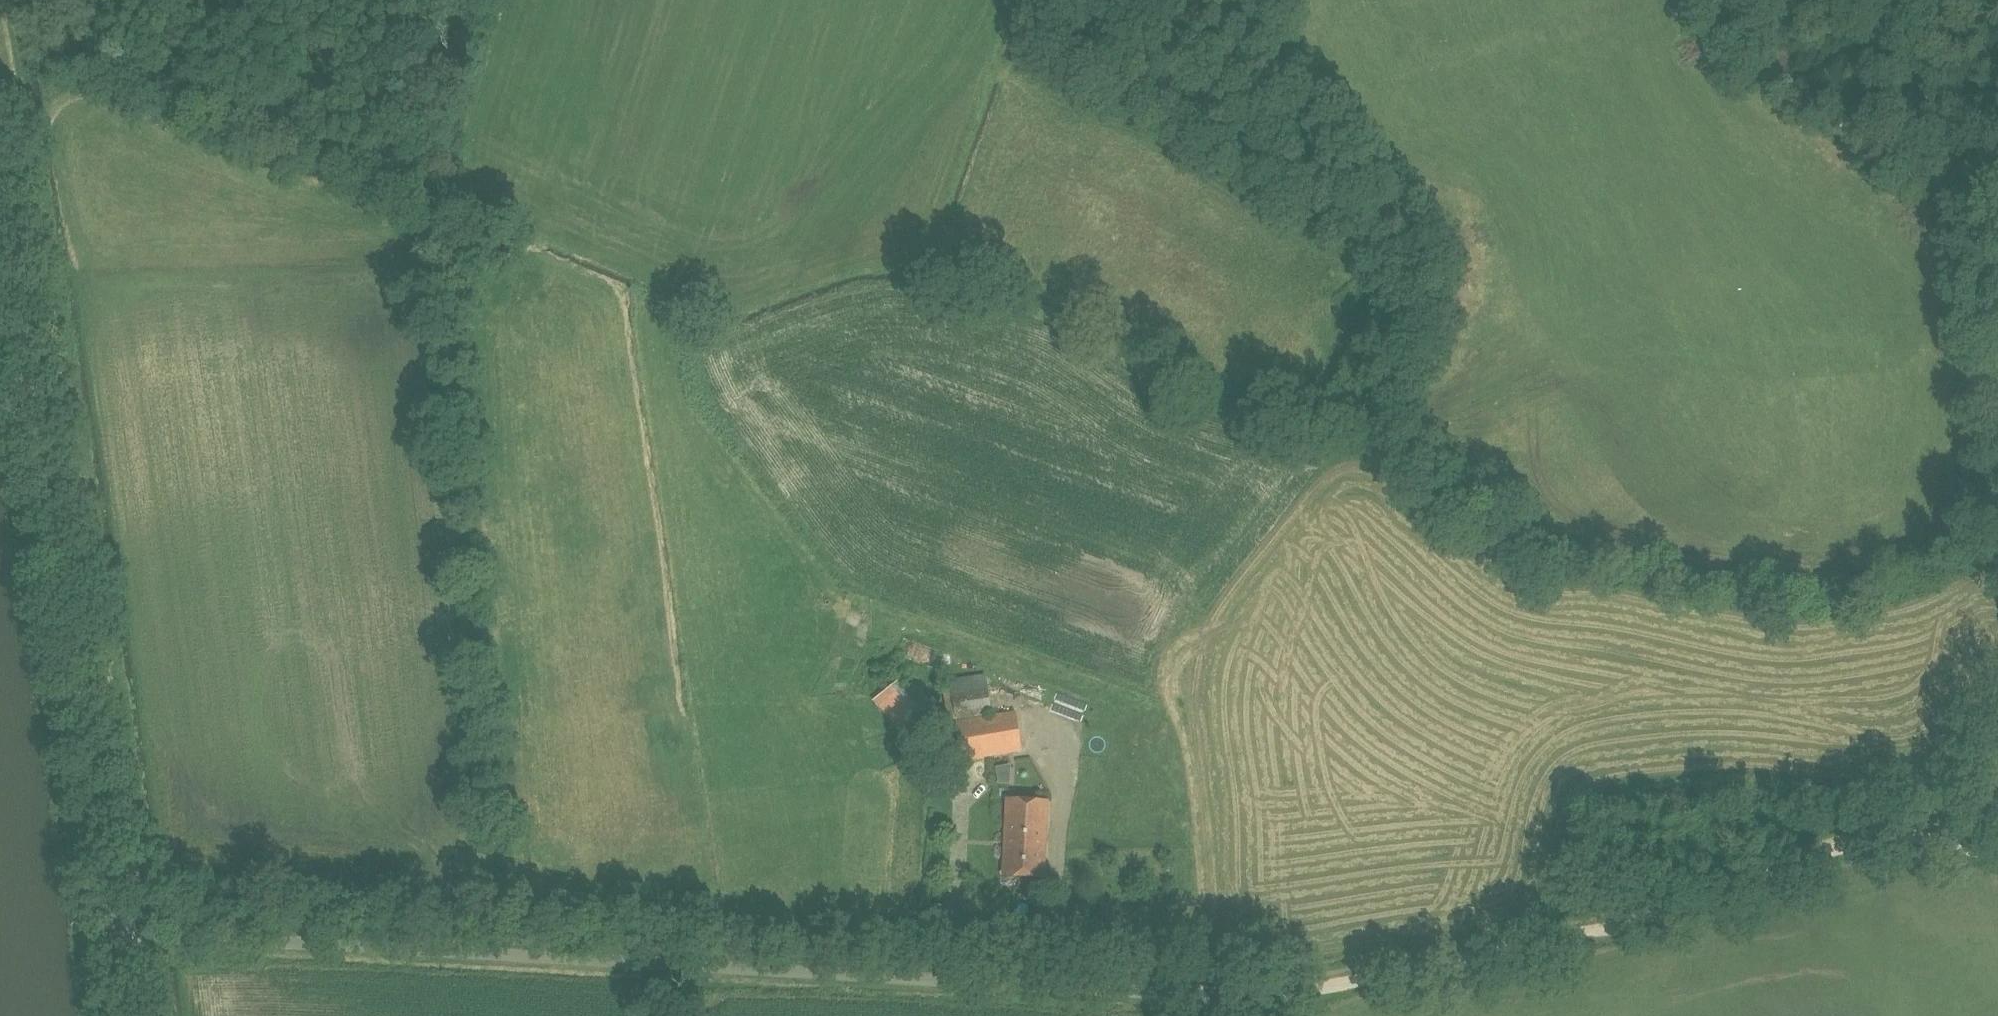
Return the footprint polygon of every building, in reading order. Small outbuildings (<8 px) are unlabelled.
[(988,683),(952,689),(956,719),(992,713),(988,683)] [(902,687),(885,699),(903,725),(920,713),(902,687)] [(1022,750),(1016,710),(956,719),(962,760),(1022,750)] [(1045,851),(1048,801),(1007,799),(1004,848),(1005,848),(1004,874),(1043,876),(1044,851),(1045,851)]
